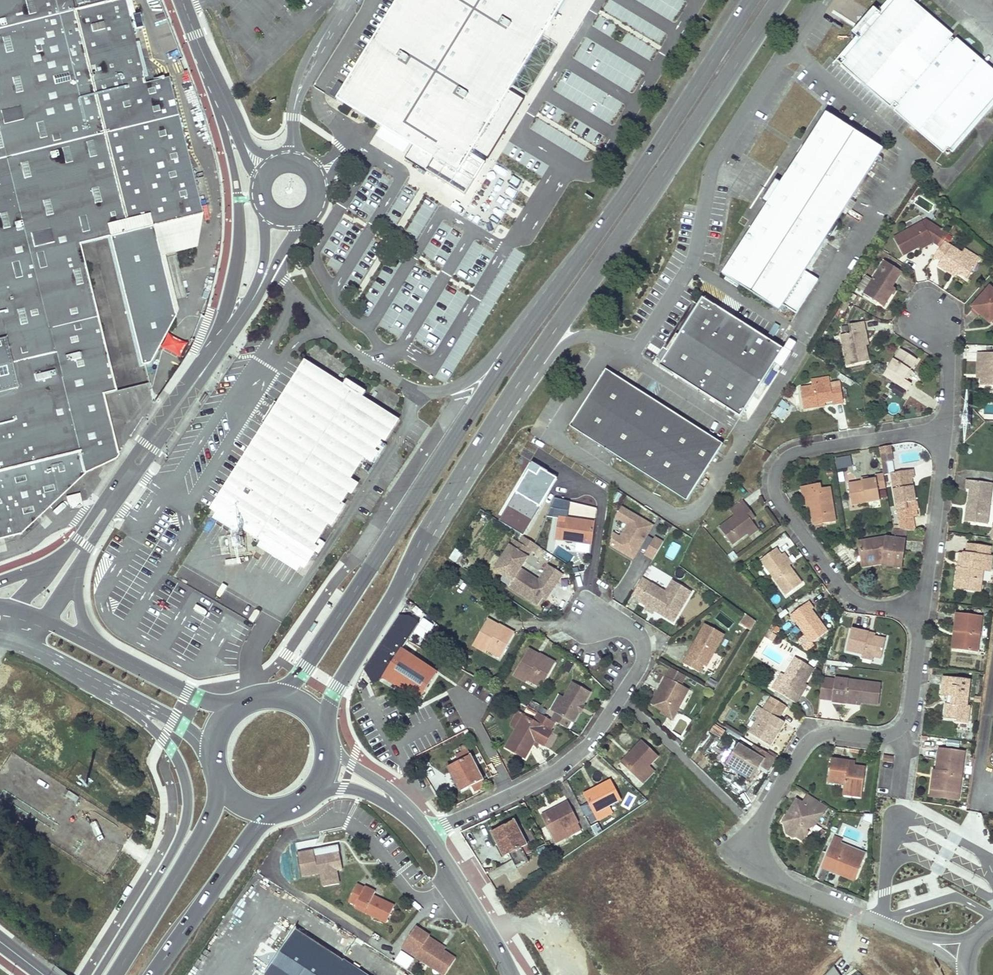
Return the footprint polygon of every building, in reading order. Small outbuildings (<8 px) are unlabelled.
[(21,533),(83,475),(115,458),(119,453),(104,394),(148,382),(144,365),(150,364),(177,317),(159,245),(154,227),(191,217),(201,215),(167,78),(143,84),(122,0),(120,0),(117,1),(72,13),(69,0),(0,0),(0,539),(21,533)] [(117,0),(69,0),(72,13),(117,1),(117,0)] [(338,97),(382,124),(416,145),(458,170),(468,154),(512,83),(563,0),(398,0),(338,97)] [(952,41),(953,40),(953,39),(953,38),(952,37),(951,37),(950,37),(949,38),(904,0),(899,0),(894,0),(880,16),(875,11),(871,16),(874,24),(868,31),(859,30),(855,35),(860,39),(844,58),(847,61),(845,64),(893,105),(892,105),(892,106),(892,107),(892,108),(893,108),(894,108),(894,109),(895,108),(896,108),(943,148),(946,145),(950,147),(992,97),(992,75),(952,41)] [(141,29),(138,15),(130,16),(134,30),(141,29)] [(858,17),(859,30),(868,31),(874,24),(871,16),(858,17)] [(881,150),(825,114),(788,172),(846,206),(881,150)] [(458,170),(416,145),(408,158),(433,173),(469,194),(486,165),(468,154),(458,170)] [(418,186),(419,173),(411,172),(410,185),(418,186)] [(767,203),(722,275),(726,278),(729,274),(738,279),(735,284),(778,311),(782,305),(795,314),(818,280),(804,272),(846,206),(788,172),(779,184),(775,182),(763,201),(767,203)] [(893,238),(902,256),(931,241),(932,243),(940,248),(943,243),(948,235),(926,221),(893,238)] [(940,248),(934,257),(940,262),(937,266),(952,275),(954,271),(958,274),(968,280),(978,265),(964,256),(943,243),(940,248)] [(966,252),(964,256),(978,265),(980,261),(966,252)] [(883,262),(862,295),(875,303),(877,299),(884,303),(893,289),(890,288),(899,273),(883,262)] [(726,278),(726,280),(734,285),(735,284),(738,279),(729,274),(726,278)] [(972,308),(990,324),(992,320),(992,290),(990,288),(972,308)] [(703,299),(659,365),(739,416),(782,349),(703,299)] [(877,299),(875,303),(881,307),(884,303),(877,299)] [(850,332),(839,335),(846,365),(868,360),(864,345),(861,330),(865,329),(863,321),(848,325),(850,332)] [(899,348),(882,375),(892,382),(905,390),(910,383),(906,380),(903,379),(909,369),(916,359),(899,348)] [(977,362),(981,362),(980,378),(980,386),(992,386),(992,354),(977,354),(977,362)] [(382,441),(396,420),(362,398),(365,392),(346,380),(343,386),(307,363),(280,405),(274,402),(261,422),(267,426),(213,511),(301,568),(315,546),(311,543),(324,523),(328,525),(342,504),(338,501),(351,480),(347,477),(360,457),(364,459),(378,438),(382,441)] [(909,369),(903,379),(906,380),(912,371),(909,369)] [(723,444),(614,373),(602,376),(570,425),(687,500),(723,444)] [(799,387),(803,409),(819,407),(819,404),(824,403),(832,402),(832,405),(843,403),(839,386),(830,387),(829,382),(799,387)] [(892,382),(888,387),(901,396),(905,390),(892,382)] [(773,413),(781,419),(791,405),(782,399),(773,413)] [(882,462),(894,459),(891,444),(879,446),(882,462)] [(851,453),(835,457),(837,468),(853,465),(851,453)] [(892,474),(897,505),(915,502),(912,487),(910,488),(908,480),(911,479),(914,479),(913,470),(892,474)] [(847,482),(851,504),(879,499),(877,489),(886,488),(883,473),(874,474),(875,478),(868,479),(860,480),(847,482)] [(969,504),(967,521),(986,523),(992,483),(965,479),(963,489),(968,489),(965,504),(969,504)] [(803,487),(804,498),(806,497),(810,497),(812,508),(815,525),(836,521),(831,487),(821,488),(821,484),(803,487)] [(81,508),(78,495),(66,498),(69,511),(81,508)] [(719,526),(732,544),(747,532),(756,526),(751,520),(743,509),(747,506),(742,499),(729,509),(734,515),(719,526)] [(915,502),(897,505),(898,513),(920,509),(918,502),(915,502)] [(747,506),(743,509),(751,520),(755,517),(747,506)] [(654,528),(624,511),(619,521),(630,527),(622,541),(626,544),(621,553),(635,561),(654,528)] [(558,524),(556,539),(592,544),(594,523),(566,519),(566,525),(558,524)] [(756,526),(747,532),(749,535),(758,529),(756,526)] [(893,529),(891,539),(905,541),(906,531),(893,529)] [(21,546),(19,537),(10,539),(12,548),(21,546)] [(522,537),(518,543),(513,540),(494,571),(503,577),(511,582),(508,587),(537,605),(542,598),(549,587),(539,581),(536,585),(531,582),(534,578),(520,570),(516,567),(519,563),(522,566),(531,552),(534,554),(538,547),(534,544),(522,537)] [(857,543),(859,551),(863,553),(864,563),(882,560),(881,564),(881,565),(901,568),(905,541),(891,539),(885,538),(857,543)] [(662,544),(654,539),(644,556),(653,561),(662,544)] [(667,556),(675,559),(680,544),(673,541),(667,556)] [(555,558),(571,558),(572,550),(590,551),(590,544),(556,542),(555,558)] [(958,567),(955,588),(979,591),(982,571),(990,572),(992,557),(989,557),(990,546),(968,543),(966,554),(964,553),(962,567),(958,567)] [(776,547),(761,559),(786,594),(802,582),(789,565),(781,553),(776,547)] [(450,557),(456,560),(461,551),(455,548),(450,557)] [(784,551),(781,553),(789,565),(792,563),(784,551)] [(863,553),(859,551),(861,567),(881,564),(882,560),(864,563),(863,553)] [(268,556),(262,560),(274,582),(280,579),(268,556)] [(548,565),(543,574),(557,582),(562,574),(548,565)] [(543,574),(539,581),(549,587),(552,590),(557,582),(543,574)] [(511,582),(503,577),(500,581),(508,587),(511,582)] [(666,593),(643,580),(633,597),(642,602),(641,603),(675,622),(692,592),(672,581),(666,593)] [(552,590),(549,587),(542,598),(546,600),(552,590)] [(809,601),(790,614),(804,634),(810,643),(811,641),(827,631),(822,624),(818,626),(816,622),(819,620),(811,609),(813,607),(809,601)] [(730,627),(734,622),(720,612),(716,618),(730,627)] [(751,629),(756,619),(745,613),(740,623),(751,629)] [(955,613),(952,632),(958,633),(956,650),(977,652),(982,617),(955,613)] [(399,615),(364,670),(371,682),(381,677),(384,678),(402,651),(412,658),(419,648),(415,645),(426,629),(409,617),(399,615)] [(487,620),(473,646),(485,653),(487,650),(500,658),(514,634),(499,625),(498,626),(487,620)] [(707,667),(725,635),(705,624),(694,643),(697,644),(695,648),(693,646),(683,664),(700,672),(704,665),(707,667)] [(773,624),(770,628),(776,632),(779,627),(773,624)] [(768,629),(764,636),(772,641),(776,634),(768,629)] [(851,629),(846,651),(861,655),(870,657),(879,659),(883,640),(873,638),(867,637),(868,633),(851,629)] [(810,643),(804,634),(798,638),(805,649),(813,644),(811,641),(810,643)] [(528,650),(514,675),(526,682),(527,680),(541,687),(554,663),(539,655),(538,656),(528,650)] [(420,701),(437,674),(412,658),(402,651),(384,678),(420,701)] [(780,672),(771,687),(796,702),(800,695),(798,693),(804,683),(813,667),(794,656),(783,674),(780,672)] [(681,686),(686,677),(671,668),(661,685),(664,687),(663,689),(658,691),(650,704),(660,711),(659,713),(671,720),(683,699),(682,695),(680,694),(684,687),(681,686)] [(835,677),(822,675),(819,699),(832,701),(835,677)] [(835,677),(832,701),(846,703),(846,699),(861,701),(878,703),(881,683),(835,677)] [(946,704),(945,717),(957,719),(956,722),(967,723),(969,707),(966,706),(969,681),(943,678),(941,696),(951,697),(950,705),(946,704)] [(582,706),(590,692),(572,682),(563,698),(555,713),(551,720),(555,723),(566,729),(570,721),(573,722),(578,713),(579,711),(577,710),(580,705),(582,706)] [(804,683),(798,693),(800,695),(807,684),(804,683)] [(688,690),(684,687),(680,694),(682,695),(683,699),(688,690)] [(555,713),(563,698),(557,694),(549,710),(555,713)] [(772,697),(768,703),(783,712),(787,706),(772,697)] [(759,719),(749,733),(769,746),(784,723),(778,720),(783,712),(768,703),(764,710),(759,719)] [(581,714),(585,707),(582,706),(580,705),(577,710),(579,711),(578,713),(581,714)] [(523,716),(509,740),(515,744),(511,751),(524,758),(534,741),(544,746),(552,732),(550,731),(555,723),(551,720),(538,713),(533,722),(523,716)] [(721,736),(725,728),(714,722),(710,730),(721,736)] [(726,723),(724,726),(741,736),(742,733),(726,723)] [(4,757),(13,739),(0,732),(0,754),(4,757)] [(641,742),(622,762),(642,783),(653,772),(647,766),(656,758),(641,742)] [(737,744),(726,762),(751,778),(759,764),(768,769),(775,757),(766,752),(762,759),(758,757),(762,749),(753,744),(749,751),(737,744)] [(930,778),(929,789),(959,793),(964,751),(937,747),(934,770),(933,779),(930,778)] [(472,787),(474,792),(485,786),(467,751),(455,756),(458,762),(448,768),(460,793),(472,787)] [(831,760),(828,784),(844,786),(844,790),(862,792),(865,768),(853,766),(847,766),(847,762),(831,760)] [(726,762),(723,767),(748,782),(751,778),(726,762)] [(610,781),(585,794),(597,820),(611,813),(608,806),(619,800),(610,781)] [(78,797),(65,788),(62,792),(65,794),(64,795),(74,802),(78,797)] [(621,805),(629,809),(635,796),(627,792),(621,805)] [(786,828),(787,833),(793,837),(797,836),(803,840),(807,833),(806,830),(804,825),(813,820),(816,821),(821,813),(817,811),(822,803),(808,794),(802,803),(800,802),(793,812),(792,811),(791,810),(785,820),(786,821),(790,823),(786,828)] [(798,800),(792,811),(793,812),(800,802),(798,800)] [(804,825),(806,830),(816,824),(828,806),(822,803),(817,811),(821,813),(816,821),(813,820),(804,825)] [(567,804),(542,816),(555,842),(580,830),(567,804)] [(514,821),(491,832),(504,857),(509,854),(515,866),(527,860),(521,848),(526,845),(514,821)] [(829,844),(820,865),(837,873),(839,868),(855,875),(862,858),(829,844)] [(314,851),(297,855),(301,877),(321,874),(323,888),(338,885),(336,871),(342,870),(340,854),(315,858),(314,851)] [(839,868),(837,873),(853,879),(855,875),(839,868)] [(357,885),(349,902),(356,905),(357,904),(366,908),(364,913),(386,923),(395,906),(373,896),(375,892),(365,887),(364,888),(357,885)] [(366,908),(357,904),(355,909),(364,913),(366,908)] [(402,949),(416,958),(443,974),(445,974),(456,957),(445,950),(428,939),(430,936),(431,935),(417,926),(402,949)] [(296,929),(267,974),(367,974),(296,929)] [(428,939),(445,950),(447,947),(430,936),(428,939)]
